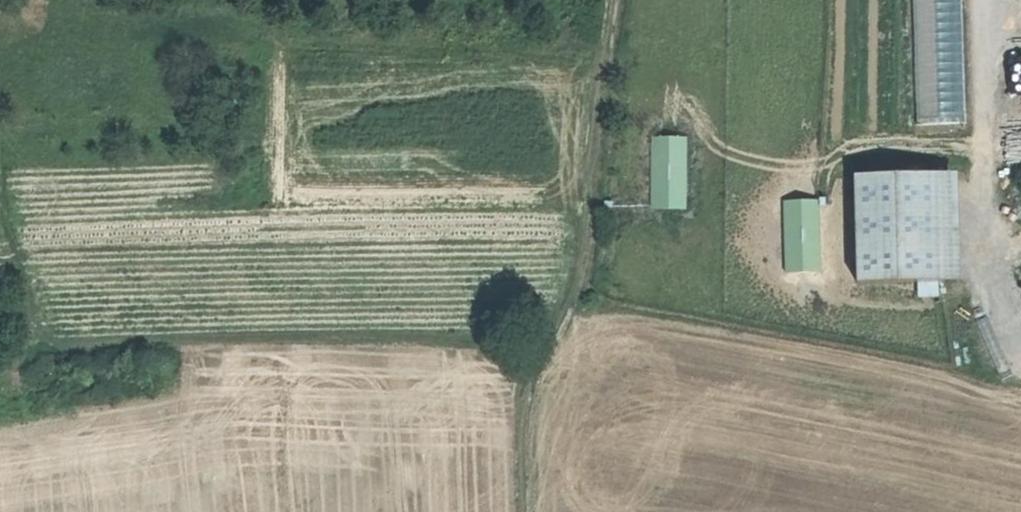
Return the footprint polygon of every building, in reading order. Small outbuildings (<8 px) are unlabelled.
[(686,136),(652,136),(652,205),(686,205),(686,136)] [(958,276),(956,170),(854,172),(856,278),(958,276)] [(820,199),(783,200),(784,271),(820,271),(820,199)]
